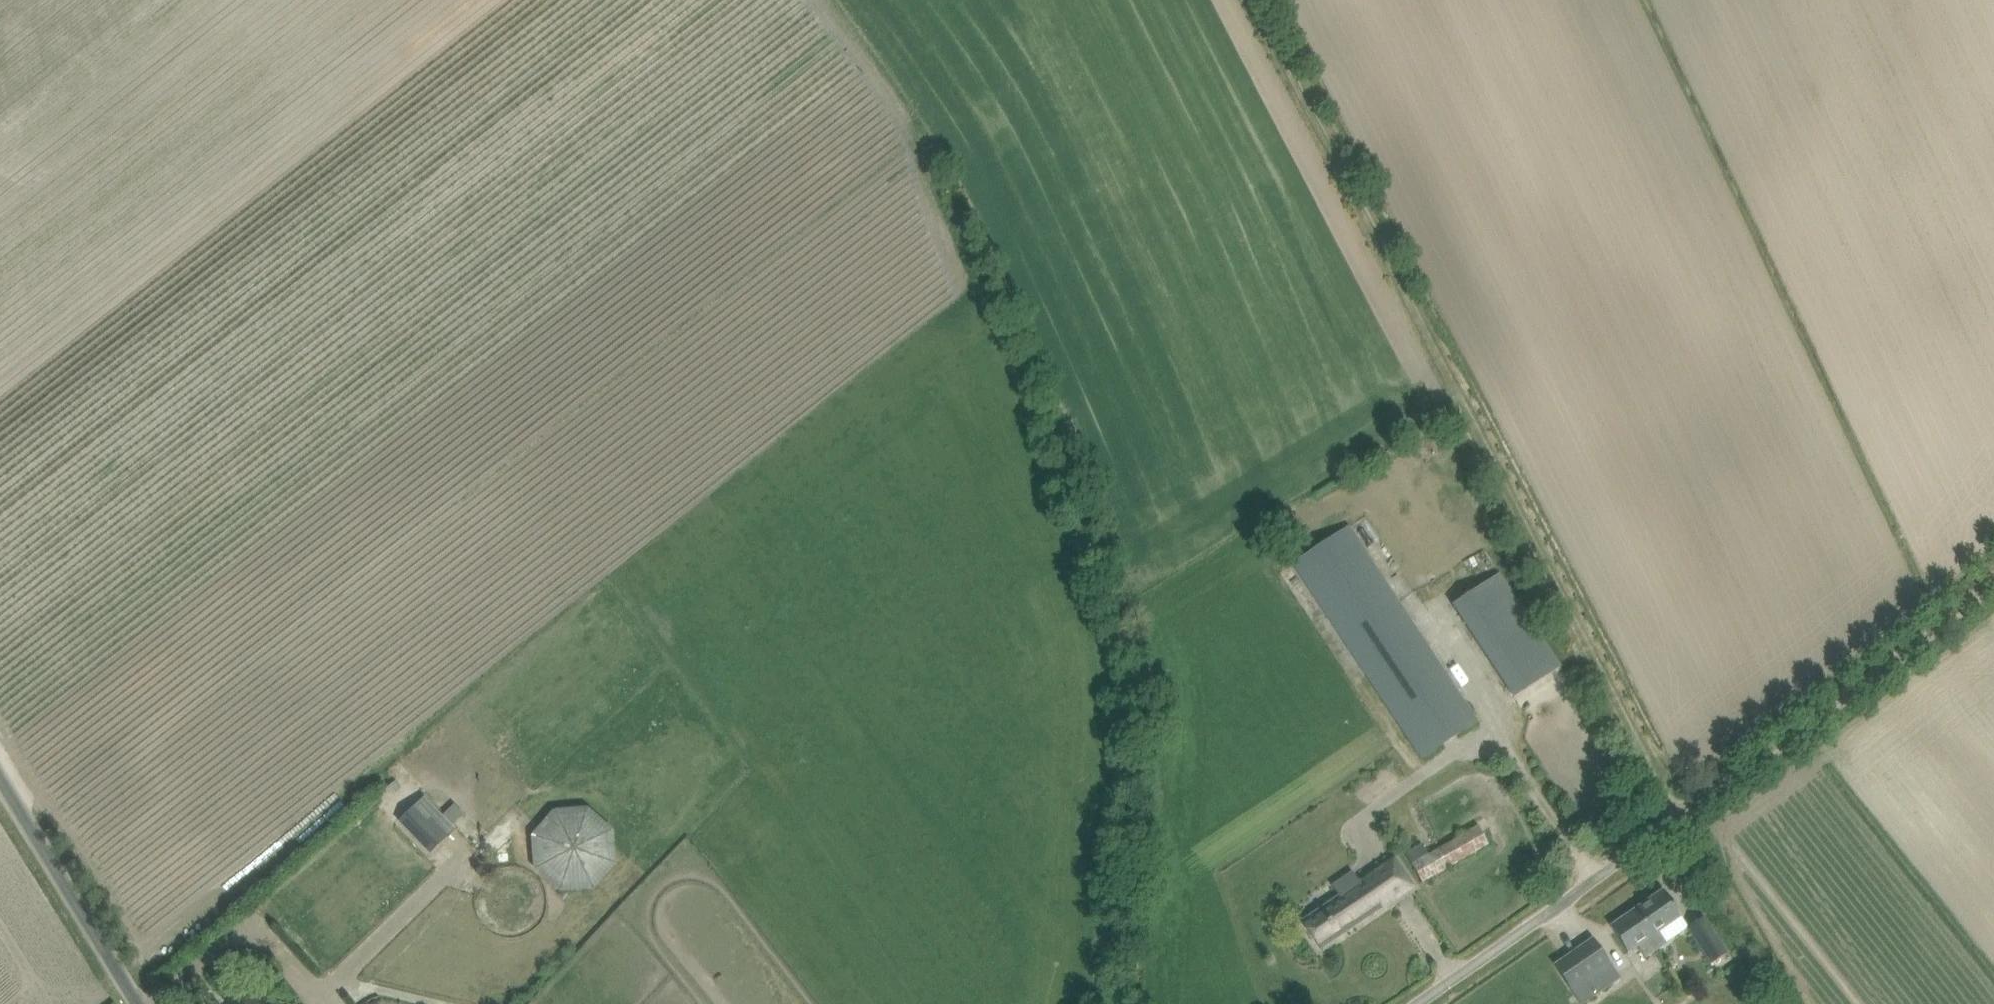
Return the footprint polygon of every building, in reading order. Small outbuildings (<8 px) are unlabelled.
[(1421,760),(1479,720),(1469,705),(1468,705),(1467,704),(1466,704),(1465,703),(1465,702),(1465,701),(1465,700),(1465,699),(1461,693),(1460,692),(1460,691),(1428,643),(1427,643),(1426,642),(1425,641),(1425,640),(1425,639),(1423,636),(1422,636),(1421,635),(1420,634),(1420,633),(1420,632),(1420,631),(1349,526),(1292,562),(1421,760)] [(1513,698),(1562,665),(1500,572),(1453,604),(1513,698)] [(439,842),(452,829),(424,799),(400,821),(402,823),(395,829),(427,864),(434,857),(427,850),(437,841),(439,842)] [(559,891),(593,888),(615,863),(613,829),(588,807),(554,809),(533,835),(534,868),(559,891)] [(1421,842),(1405,852),(1412,865),(1422,882),(1489,844),(1479,826),(1478,826),(1428,853),(1421,842)] [(1412,886),(1394,860),(1303,921),(1321,948),(1412,886)] [(1663,945),(1667,942),(1659,931),(1681,916),(1663,890),(1637,908),(1663,945)] [(1646,957),(1663,945),(1637,908),(1611,926),(1628,952),(1638,945),(1646,957)] [(1712,965),(1729,952),(1704,915),(1687,927),(1712,965)] [(1620,978),(1593,938),(1555,965),(1582,1003),(1620,978)]
